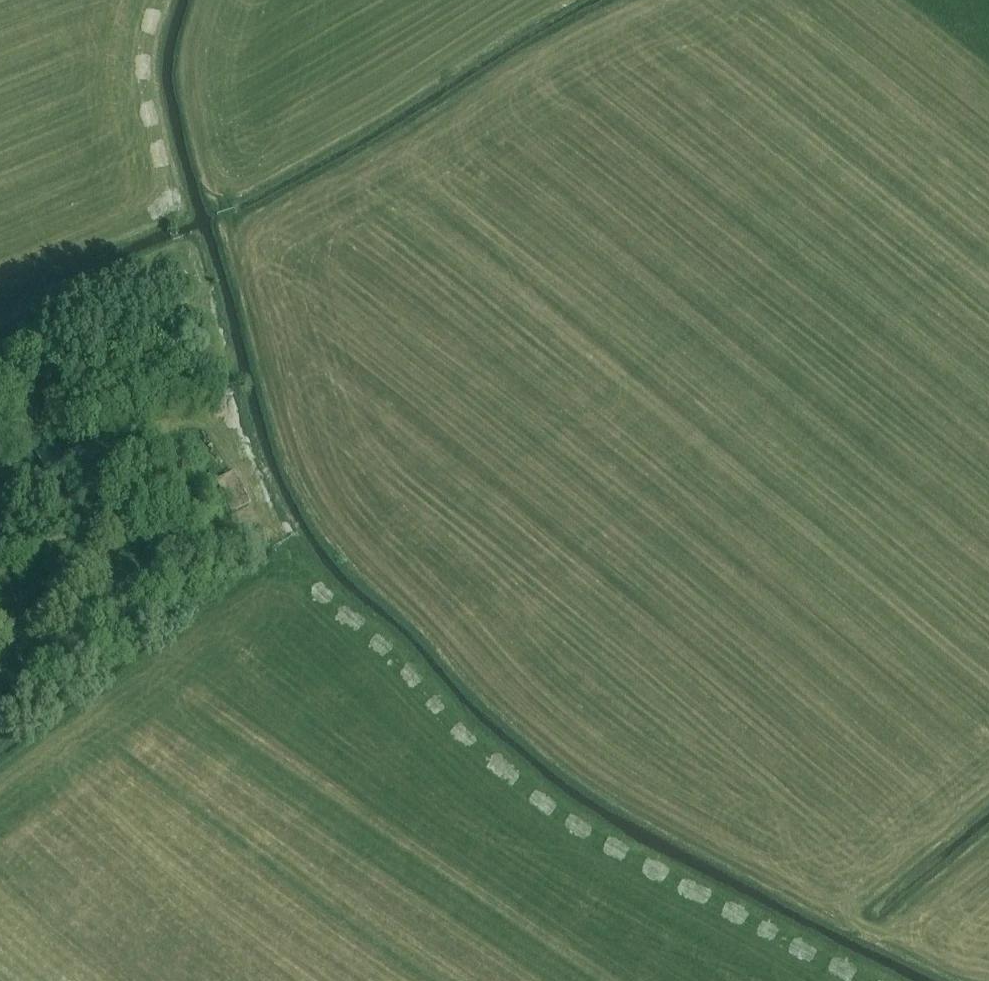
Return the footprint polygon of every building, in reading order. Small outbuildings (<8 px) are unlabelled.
[(217,479),(235,513),(257,502),(239,467),(217,479)]
